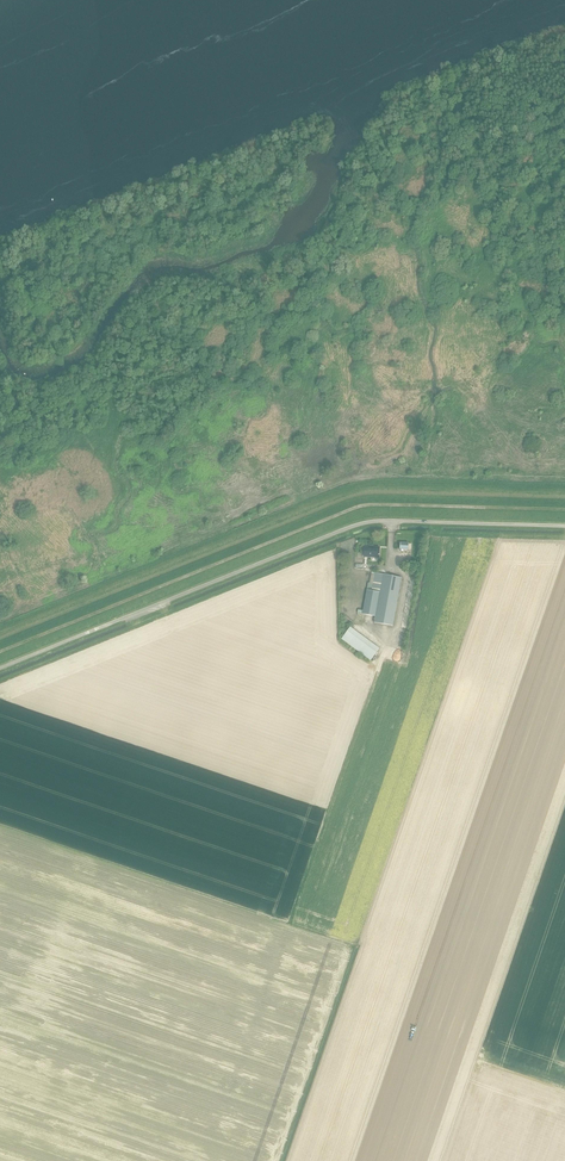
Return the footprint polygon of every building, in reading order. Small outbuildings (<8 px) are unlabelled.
[(400,543),(400,549),(401,549),(401,551),(404,551),(404,549),(408,549),(409,543),(400,543)] [(379,557),(380,554),(380,548),(365,547),(365,553),(365,556),(379,557)] [(393,626),(402,578),(372,572),(370,583),(369,582),(367,590),(363,614),(376,617),(375,623),(393,626)] [(351,627),(342,639),(370,660),(380,648),(351,627)]
